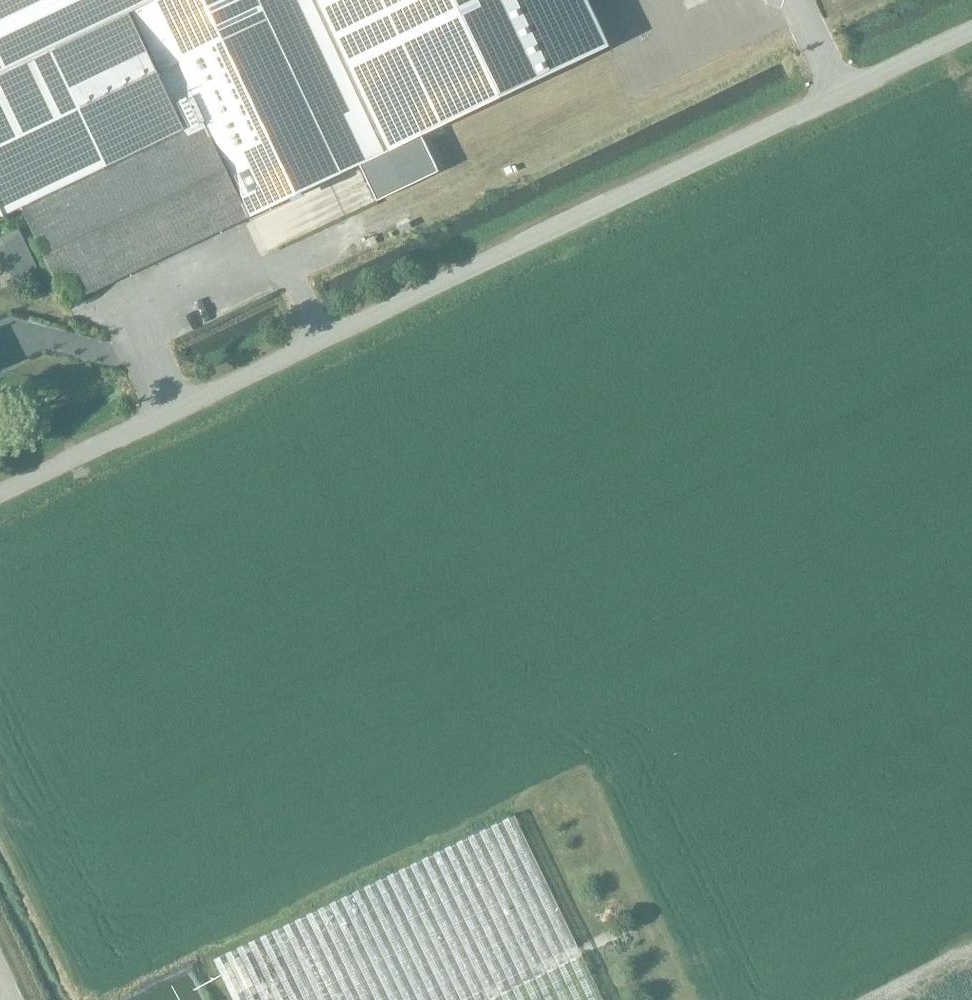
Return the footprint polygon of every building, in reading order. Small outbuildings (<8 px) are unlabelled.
[(4,218),(21,210),(66,304),(340,174),(360,165),(377,201),(438,172),(421,136),(611,46),(589,0),(0,0),(0,220),(4,218)] [(630,38),(653,27),(640,0),(612,0),(630,38)] [(43,309),(0,324),(0,365),(34,353),(37,359),(58,352),(43,309)] [(233,999),(603,999),(514,815),(213,960),(233,999)]
